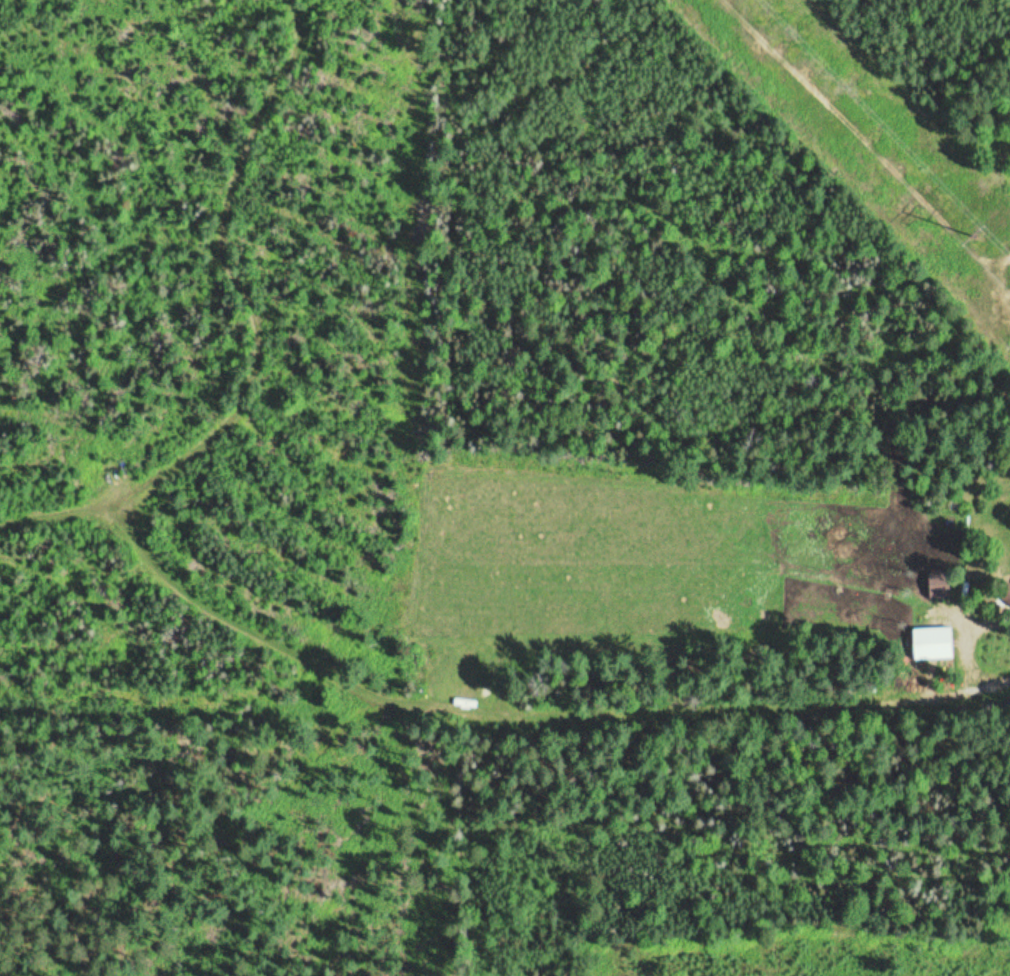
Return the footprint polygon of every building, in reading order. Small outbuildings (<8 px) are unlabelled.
[(953,571),(931,571),(931,597),(953,597),(953,571)] [(918,659),(956,659),(956,627),(918,627),(918,659)]
